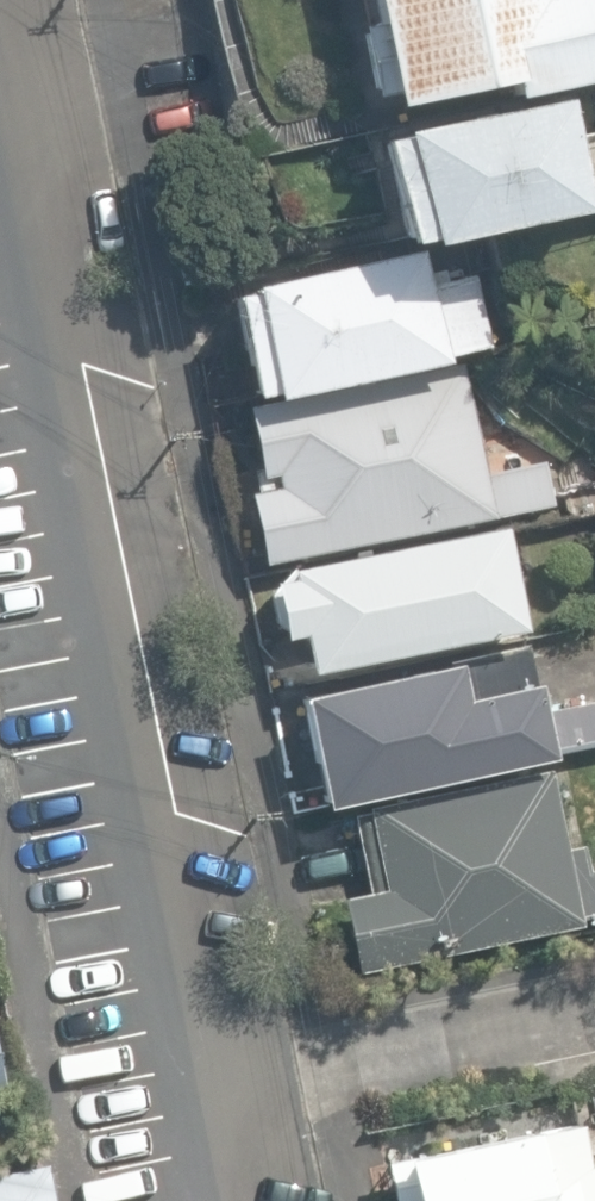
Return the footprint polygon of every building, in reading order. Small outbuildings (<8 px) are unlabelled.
[(392,103),(508,78),(512,94),(594,77),(594,0),(370,0),(375,20),(360,23),(375,92),(389,89),(392,103)] [(425,240),(588,208),(586,200),(594,198),(594,131),(573,135),(566,95),(402,128),(402,132),(382,136),(402,239),(423,235),(425,240)] [(268,387),(270,394),(443,357),(441,347),(485,338),(471,273),(444,279),(439,257),(424,261),(423,257),(419,258),(417,246),(246,282),(247,287),(230,291),(251,391),(268,387)] [(248,490),(263,561),(549,501),(541,458),(484,470),(460,357),(245,401),(260,473),(253,475),(256,488),(248,490)] [(521,630),(500,523),(287,566),(267,594),(273,627),(278,626),(280,636),(298,633),(307,673),(521,630)] [(322,804),(546,755),(546,753),(594,742),(594,696),(540,708),(527,643),(298,693),(322,804)] [(356,970),(582,923),(581,915),(594,912),(594,867),(585,869),(580,841),(563,844),(546,762),(365,799),(367,808),(352,811),(368,887),(340,893),(356,970)] [(581,1121),(533,1131),(532,1127),(381,1158),(390,1200),(594,1200),(594,1161),(589,1163),(581,1121)] [(45,1159),(0,1169),(0,1200),(54,1200),(45,1159)]
